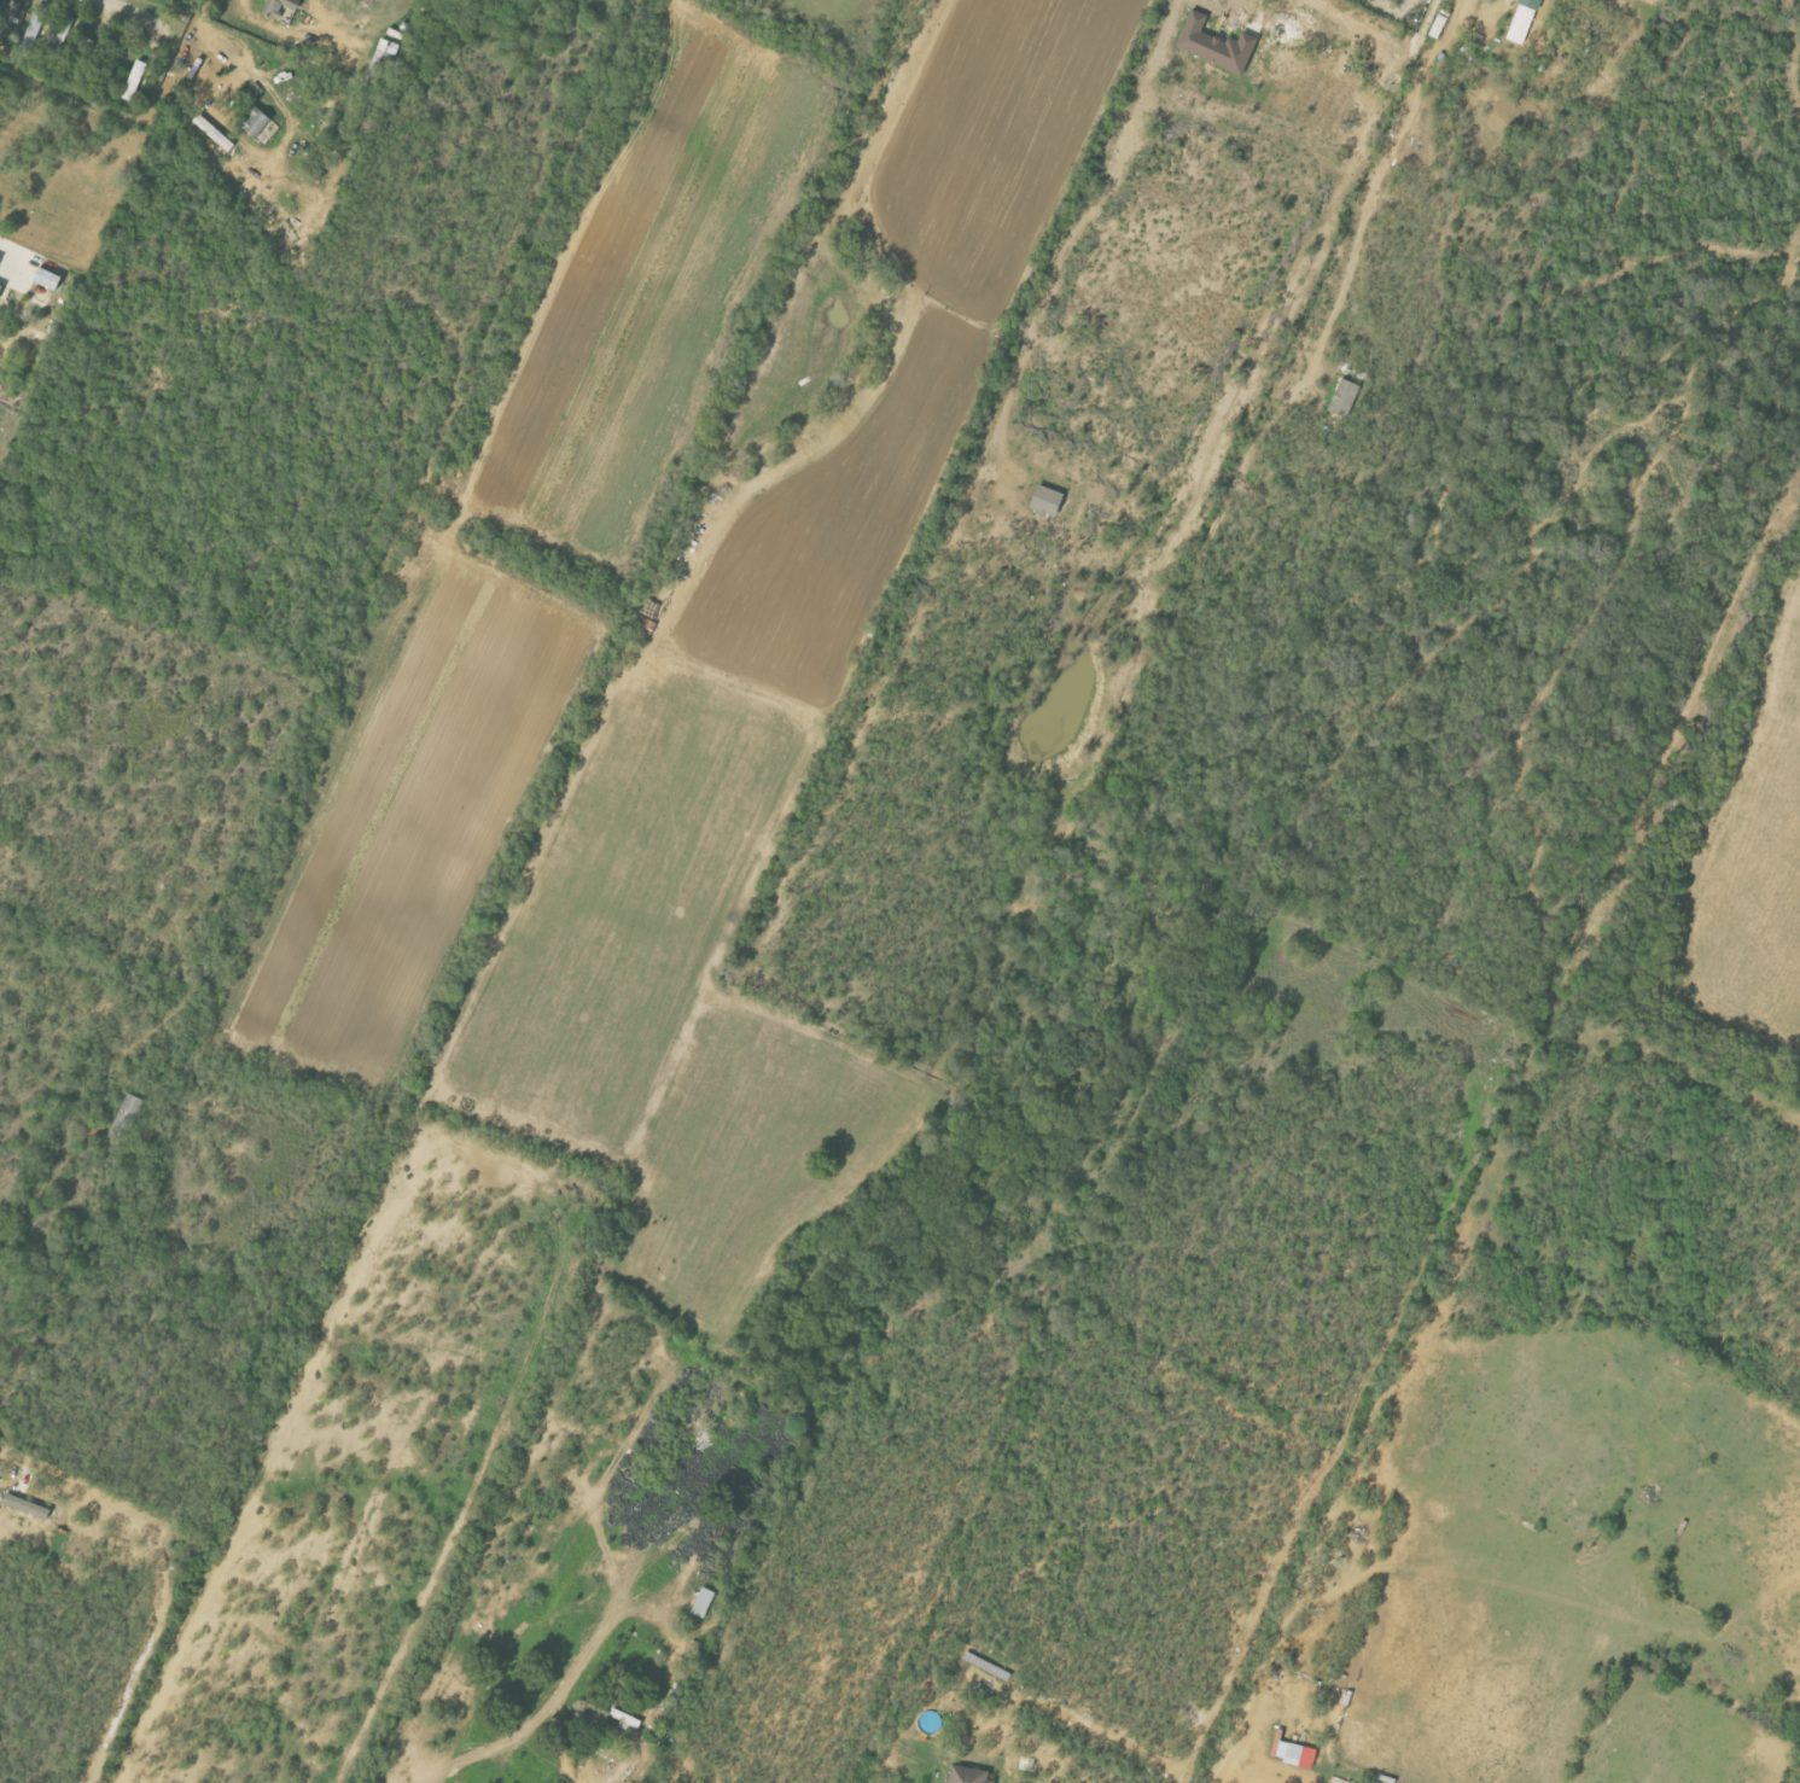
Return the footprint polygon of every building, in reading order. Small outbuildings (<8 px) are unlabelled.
[(51,8),(40,3),(18,50),(29,55),(51,8)] [(1538,10),(1520,3),(1507,40),(1525,46),(1538,10)] [(1258,39),(1242,33),(1239,42),(1226,37),(1224,44),(1203,36),(1210,17),(1192,11),(1178,49),(1245,74),(1258,39)] [(400,46),(382,39),(368,75),(387,82),(400,46)] [(273,120),(256,106),(240,125),(258,139),(273,120)] [(58,291),(64,277),(41,267),(35,281),(58,291)] [(1348,417),(1361,385),(1342,377),(1329,410),(1348,417)] [(1033,510),(1060,517),(1066,492),(1039,485),(1033,510)] [(129,1137),(145,1099),(128,1092),(112,1130),(129,1137)] [(704,1618),(716,1592),(703,1587),(691,1613),(704,1618)] [(600,1714),(639,1728),(642,1719),(603,1705),(600,1714)] [(1314,1769),(1319,1749),(1290,1742),(1285,1762),(1314,1769)] [(997,1772),(953,1764),(949,1782),(995,1782),(997,1772)]
